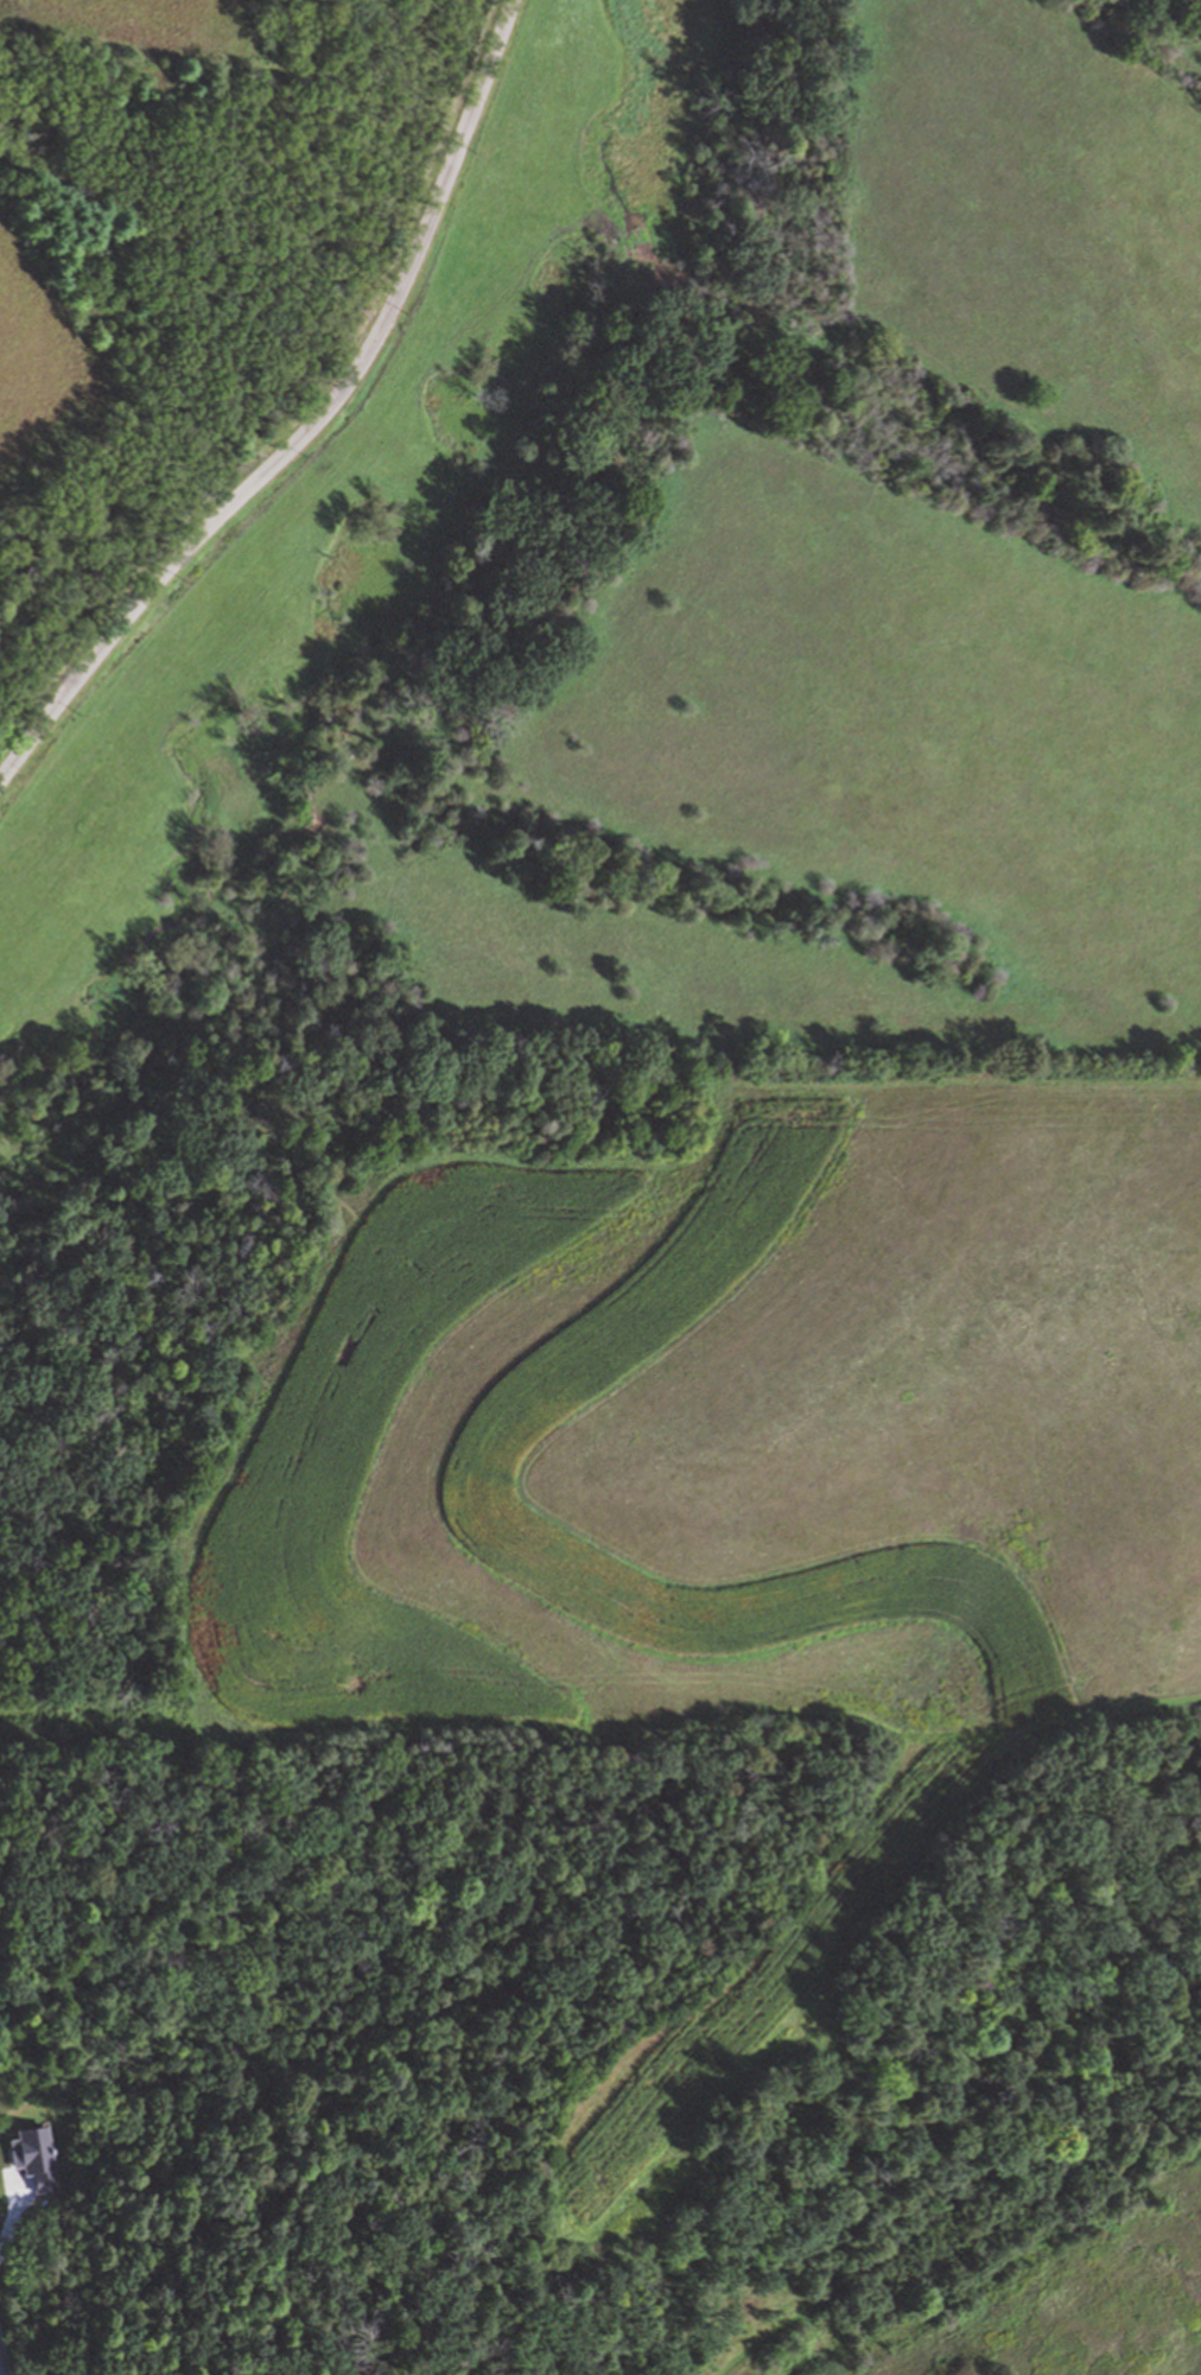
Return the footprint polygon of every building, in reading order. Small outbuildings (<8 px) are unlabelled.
[(46,2188),(39,2171),(24,2178),(32,2195),(46,2188)]
